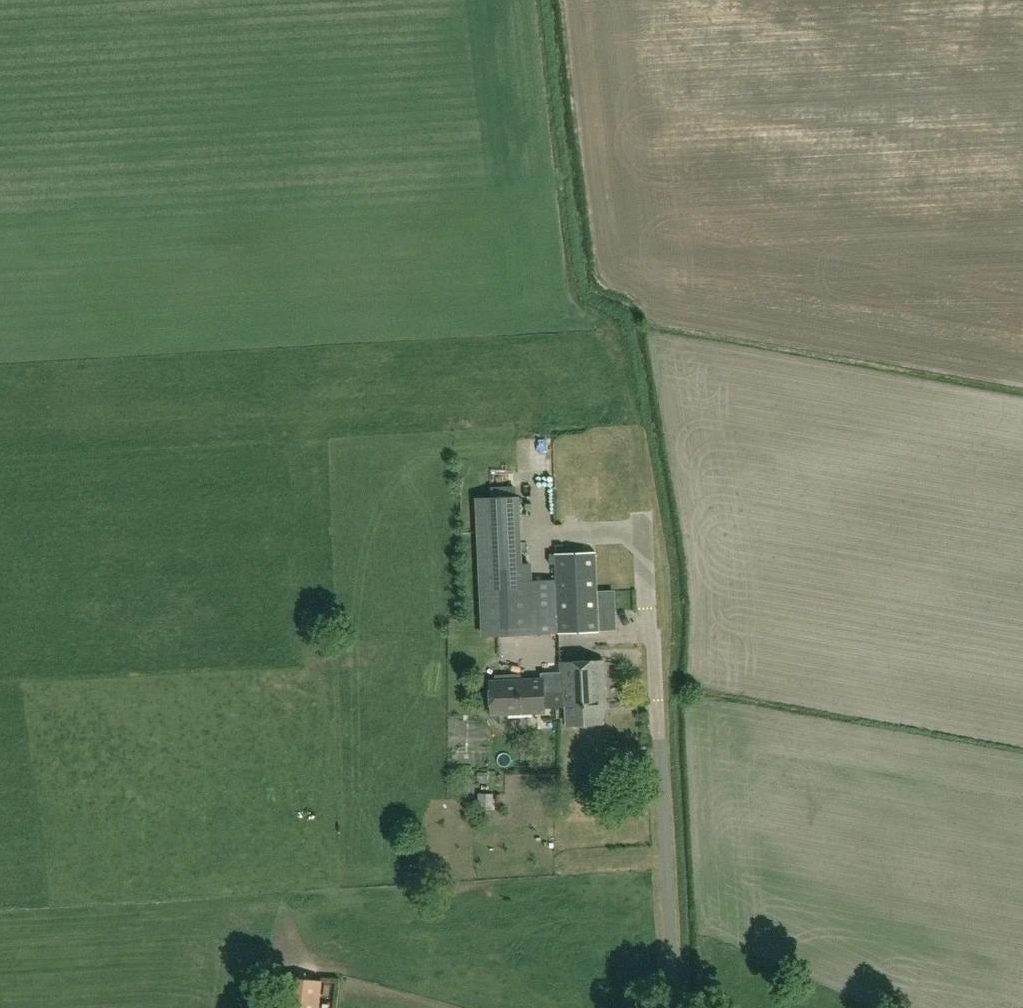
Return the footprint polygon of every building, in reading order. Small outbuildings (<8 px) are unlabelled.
[(522,564),(520,497),(476,498),(477,532),(481,617),(482,636),(534,633),(532,564),(522,564)] [(598,552),(558,553),(561,633),(601,632),(598,552)] [(627,678),(638,673),(631,657),(620,662),(627,678)] [(603,705),(607,704),(604,661),(561,663),(561,672),(555,672),(556,707),(566,706),(568,725),(603,723),(603,705)] [(491,714),(545,712),(544,708),(556,707),(555,672),(541,673),(541,680),(522,680),(522,674),(506,675),(506,681),(490,682),(491,714)] [(322,980),(289,977),(285,1007),(319,1007),(322,980)]
